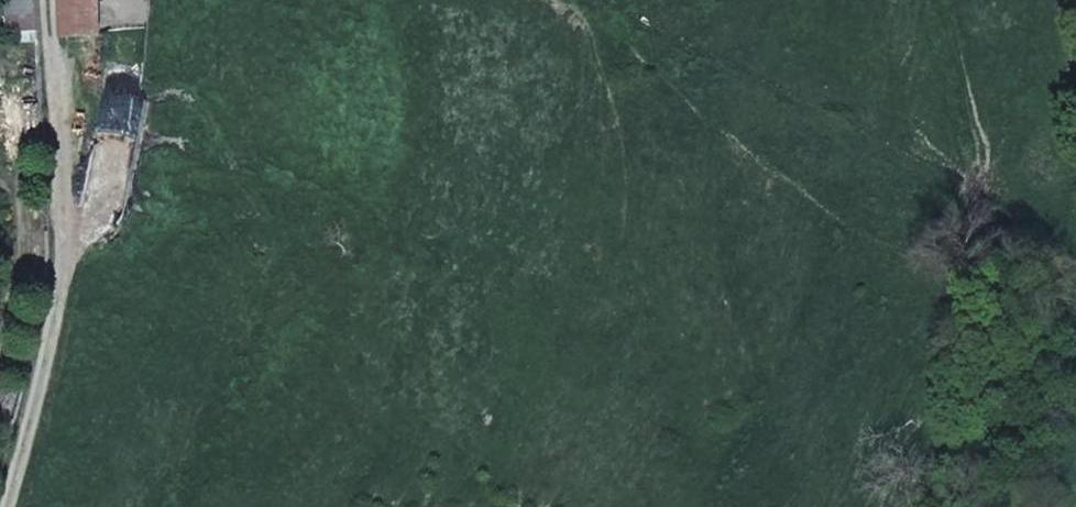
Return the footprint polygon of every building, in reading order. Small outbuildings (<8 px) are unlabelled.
[(38,0),(6,0),(8,34),(39,31),(38,0)] [(100,0),(61,0),(62,36),(101,36),(100,0)]
